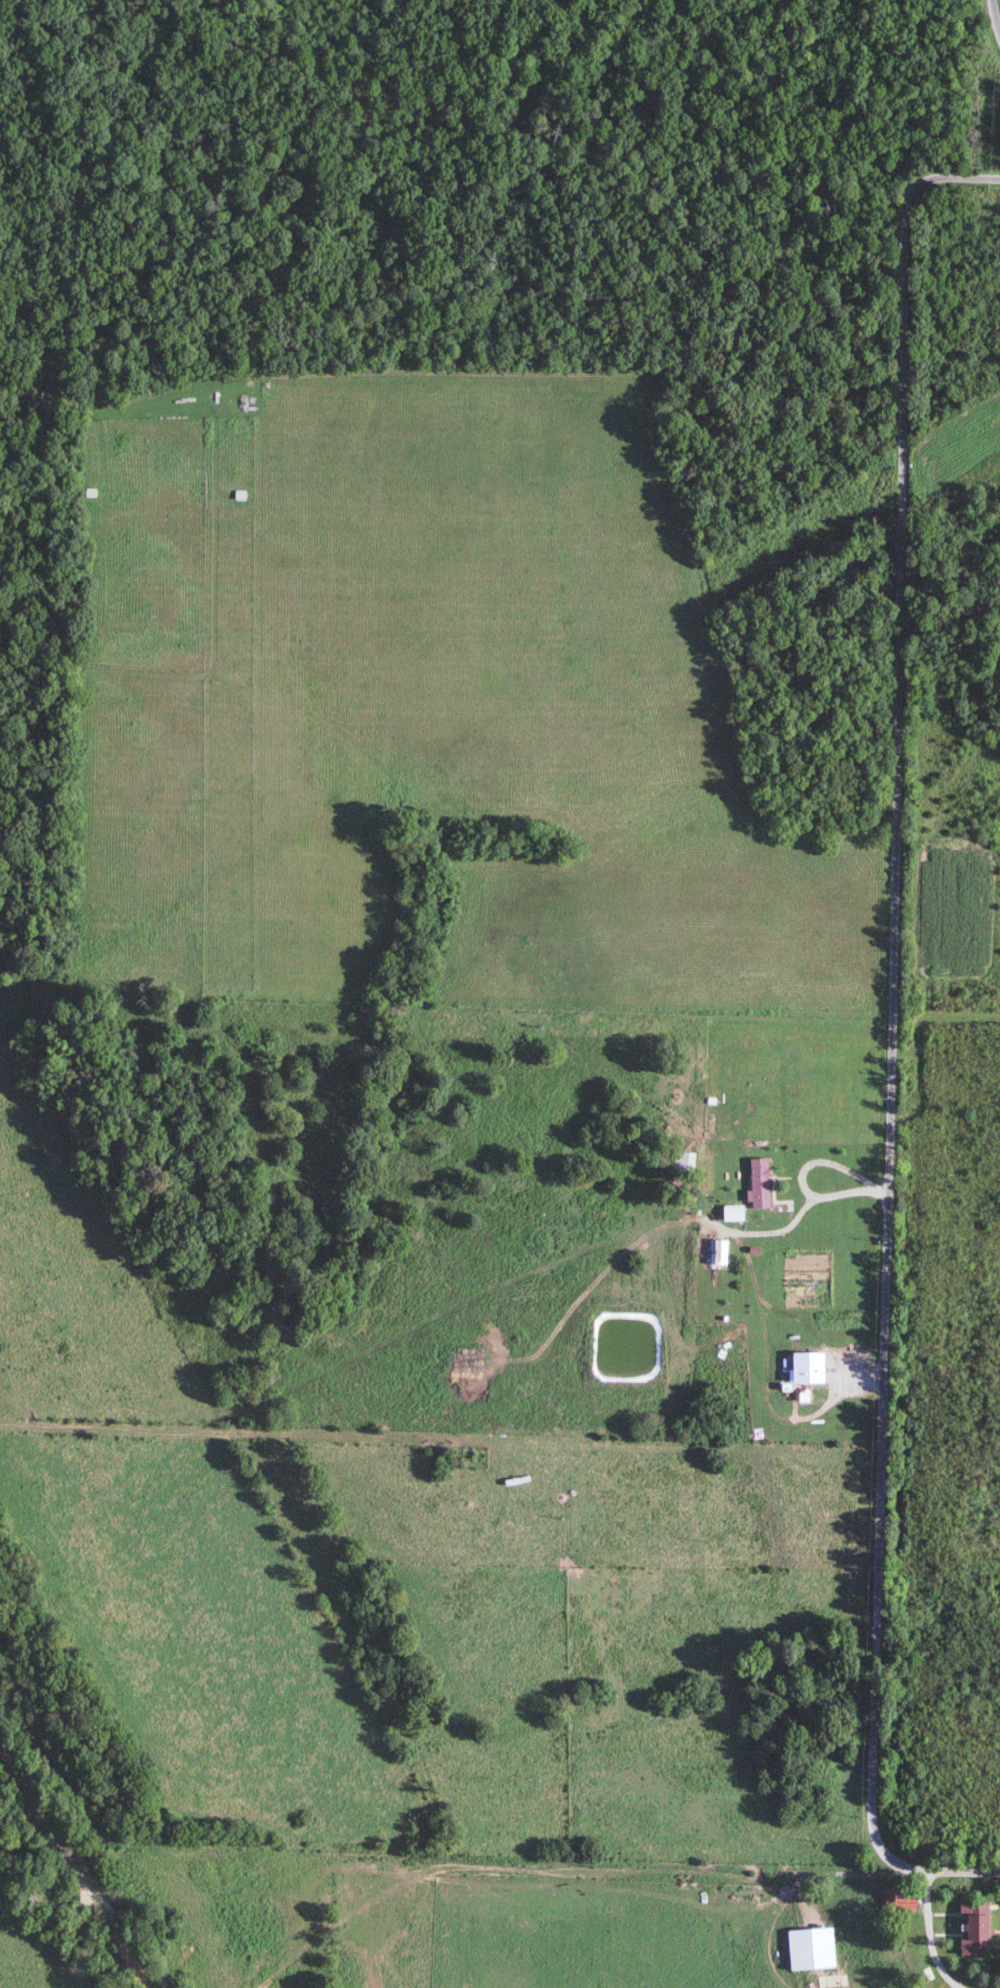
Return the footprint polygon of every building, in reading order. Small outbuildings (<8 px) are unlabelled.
[(697,1172),(697,1150),(674,1150),(674,1172),(697,1172)] [(753,1158),(753,1208),(773,1208),(773,1158),(753,1158)] [(747,1220),(747,1205),(727,1205),(727,1220),(747,1220)] [(917,1886),(897,1886),(897,1904),(917,1904),(917,1886)] [(833,1926),(787,1929),(789,1969),(836,1967),(833,1926)] [(982,1951),(982,1960),(999,1960),(999,1951),(982,1951)]
